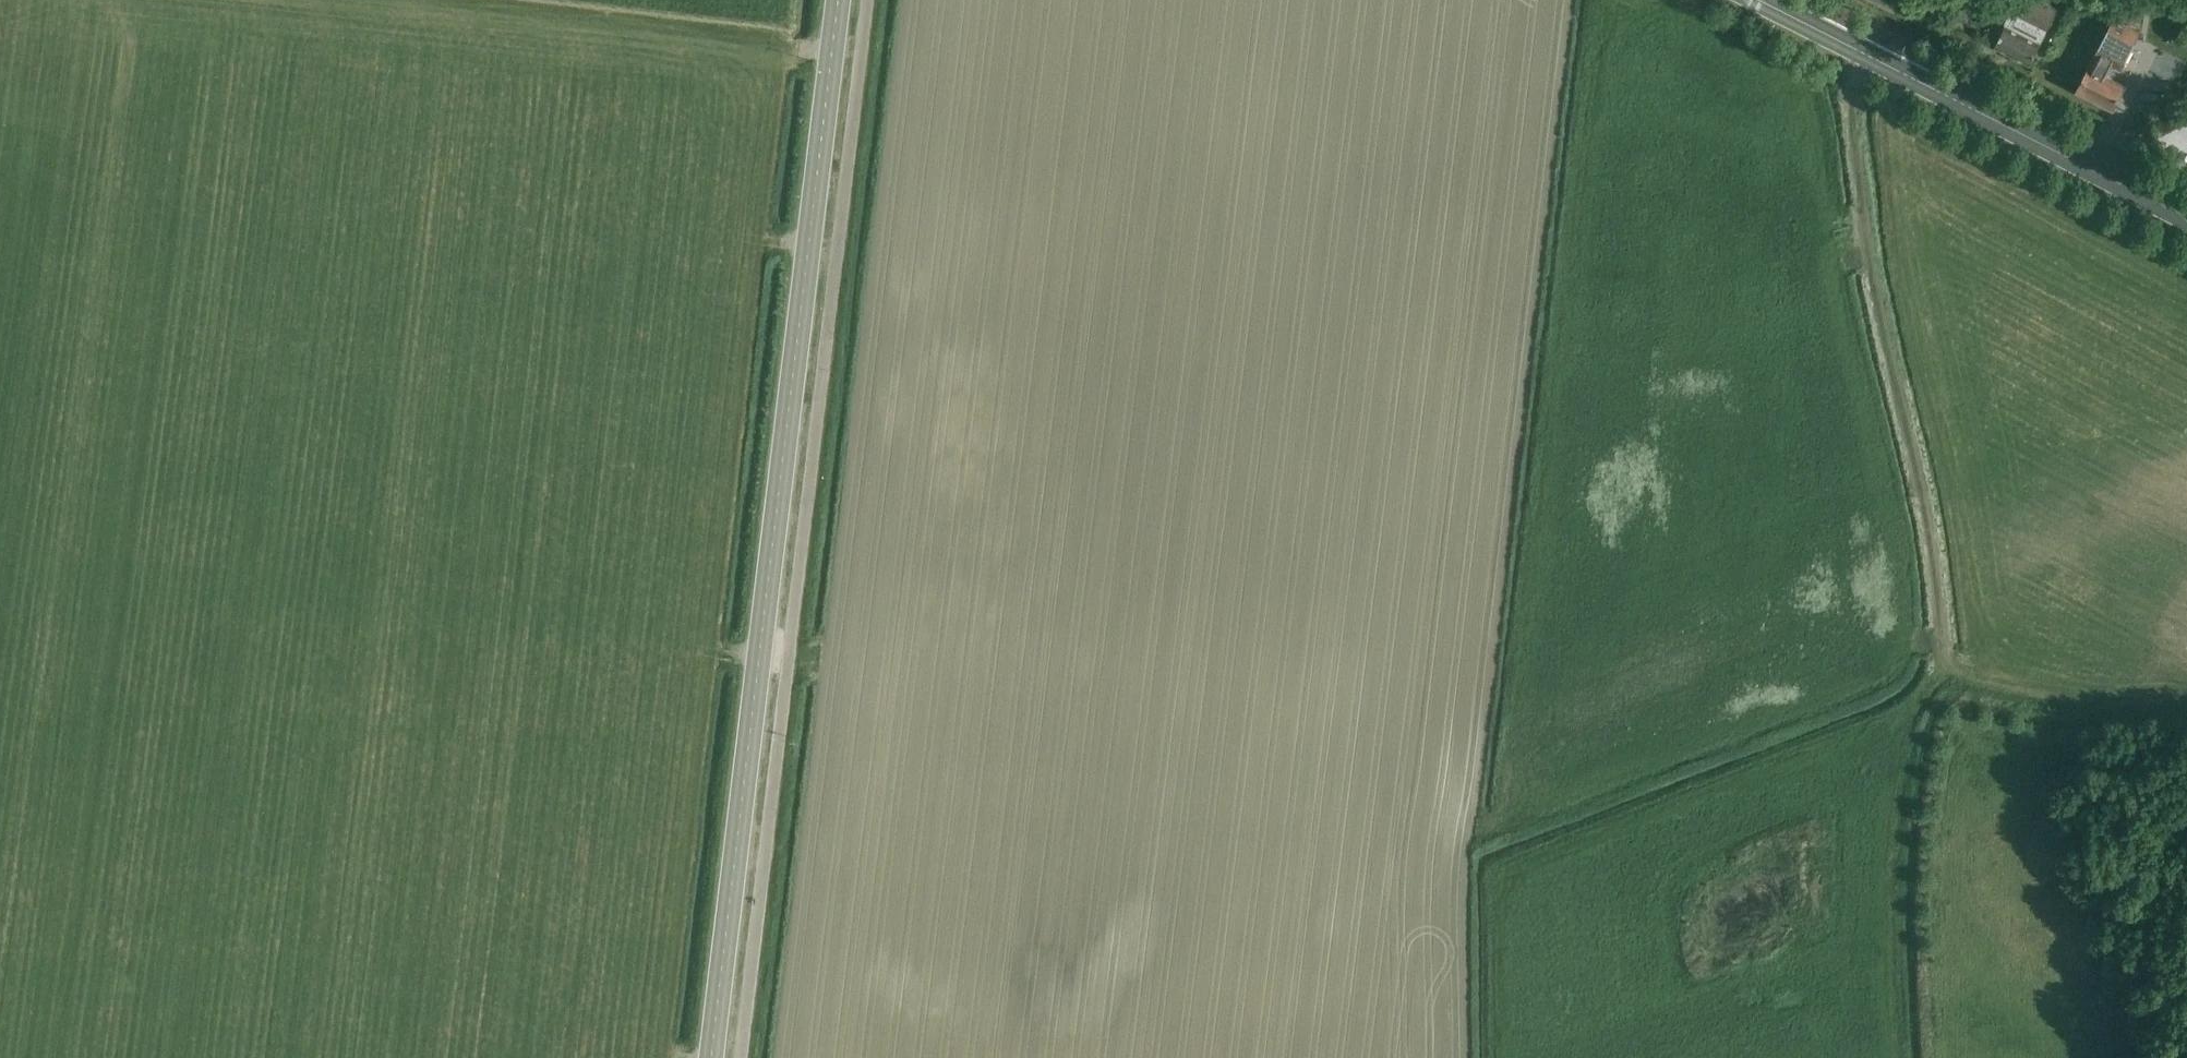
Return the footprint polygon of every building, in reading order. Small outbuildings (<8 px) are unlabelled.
[(2018,16),(2047,30),(2058,10),(2038,0),(2026,0),(2018,16)] [(2005,26),(1995,45),(2030,63),(2041,43),(2047,30),(2018,16),(2012,28),(2005,24),(2005,26)] [(2078,88),(2113,106),(2124,85),(2108,77),(2114,65),(2119,68),(2129,50),(2104,37),(2078,88)]
